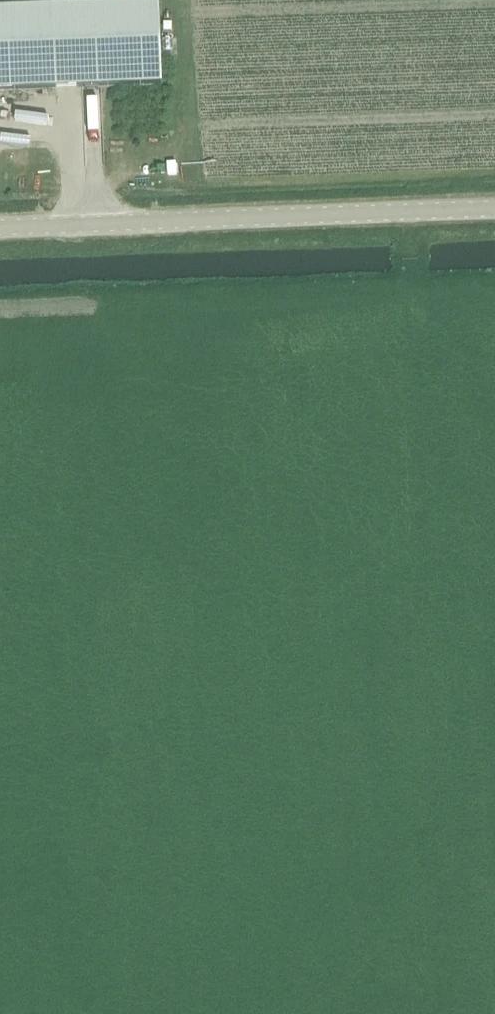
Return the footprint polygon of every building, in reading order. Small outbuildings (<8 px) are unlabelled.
[(159,3),(0,9),(0,91),(162,85),(159,3)]
